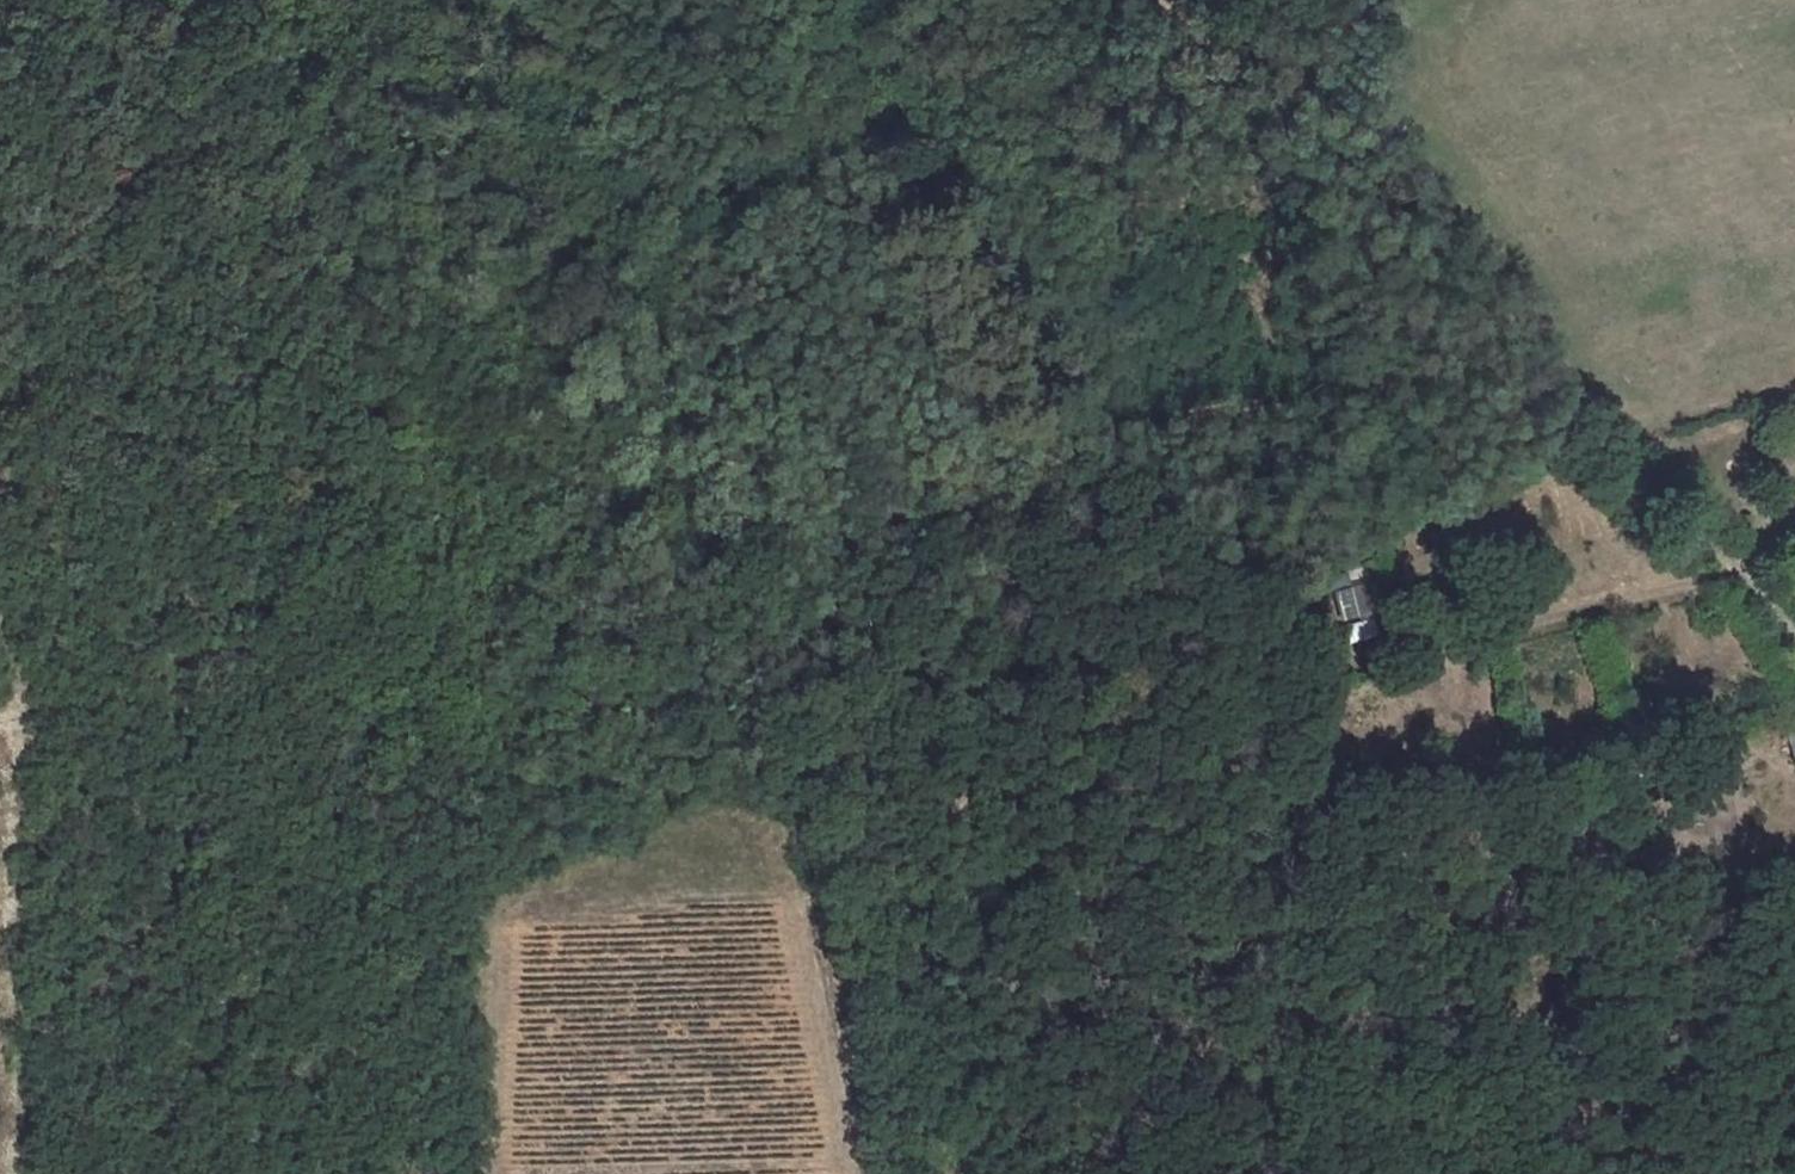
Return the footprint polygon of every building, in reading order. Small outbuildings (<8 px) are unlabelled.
[(1784,733),(1786,756),(1794,755),(1794,732),(1784,733)]
